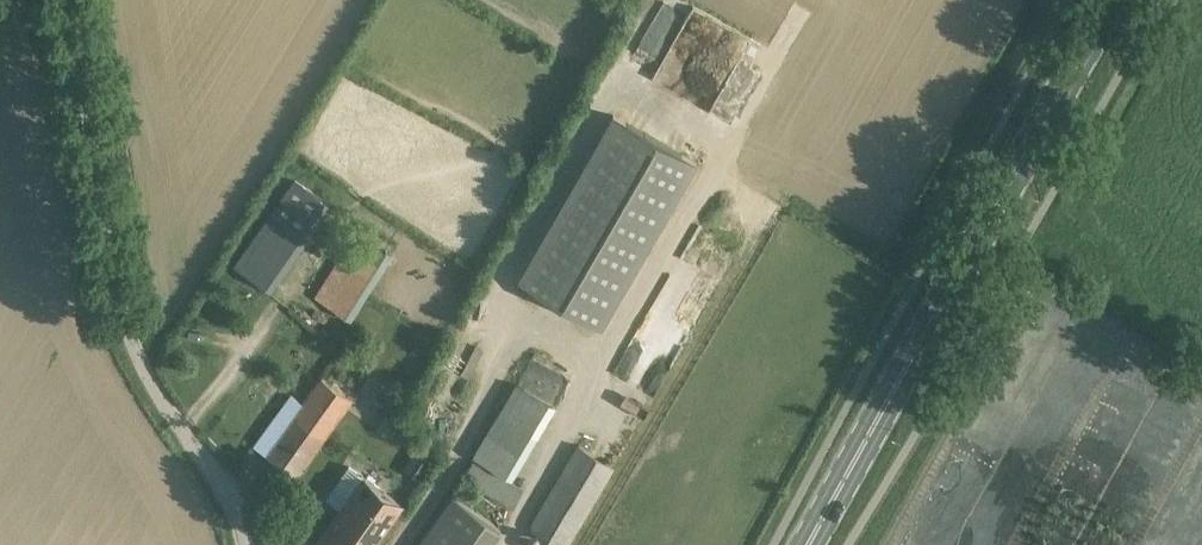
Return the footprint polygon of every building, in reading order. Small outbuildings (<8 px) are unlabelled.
[(602,327),(697,162),(613,113),(517,279),(602,327)] [(329,205),(299,183),(238,265),(269,287),(329,205)] [(391,252),(371,239),(353,265),(327,303),(346,317),(391,252)] [(655,371),(628,354),(618,370),(645,387),(655,371)] [(288,463),(346,383),(311,358),(274,408),(265,401),(243,431),(288,463)] [(553,404),(516,383),(474,455),(511,477),(553,404)] [(577,444),(527,527),(557,544),(564,544),(612,466),(577,444)] [(523,488),(473,460),(462,478),(513,506),(523,488)] [(345,463),(324,494),(339,505),(316,537),(327,544),(370,544),(400,501),(345,463)] [(499,518),(456,486),(413,544),(479,544),(499,518)]
